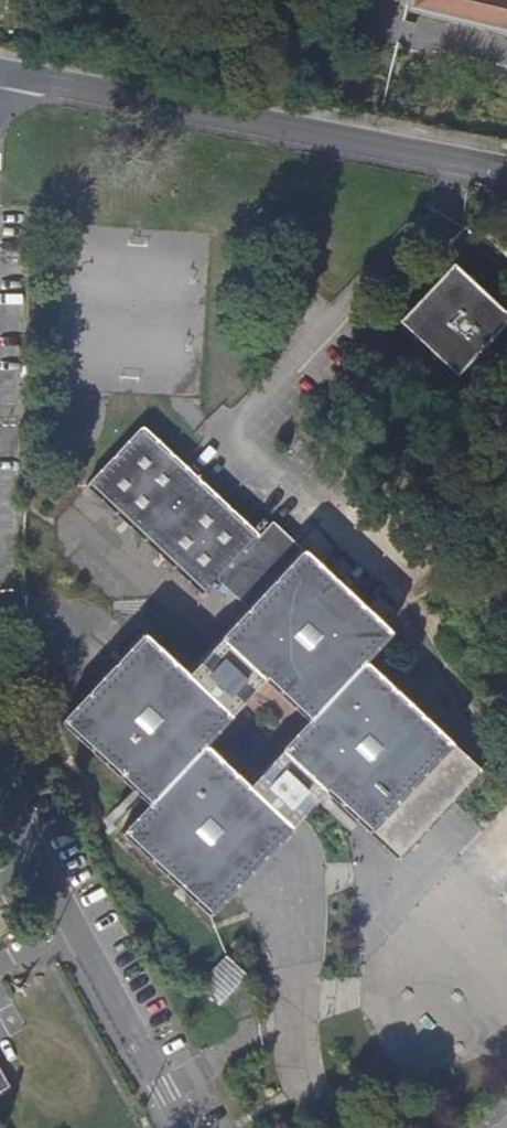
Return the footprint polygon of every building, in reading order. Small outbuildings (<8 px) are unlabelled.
[(412,1),(506,24),(506,0),(413,0),(412,1)] [(506,320),(506,313),(453,262),(399,319),(456,374),(506,320)] [(147,804),(120,833),(209,917),(292,830),(291,826),(323,790),(397,859),(452,801),(454,801),(483,770),(365,660),(391,632),(312,555),(309,555),(273,520),(258,534),(180,461),(142,427),(87,484),(113,508),(206,593),(220,579),(246,549),(279,578),(307,605),(313,612),(286,640),(286,642),(225,706),(198,680),(145,630),(62,720),(141,795),(141,797),(147,804)] [(307,605),(279,578),(246,549),(220,579),(286,640),(313,612),(307,605)] [(220,1005),(247,975),(226,955),(199,985),(220,1005)] [(0,1067),(0,1093),(11,1087),(0,1067)]
